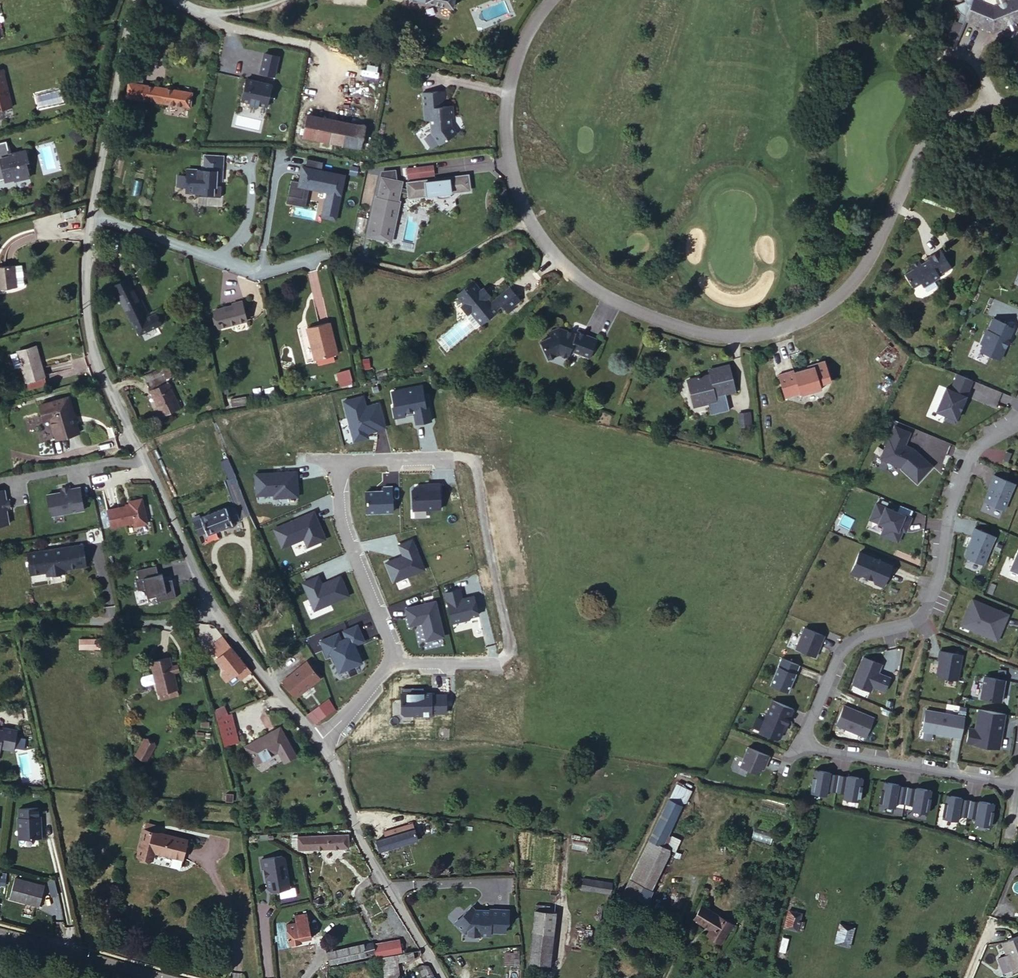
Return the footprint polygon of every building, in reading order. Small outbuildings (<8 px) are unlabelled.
[(452,8),(453,0),(401,0),(452,8)] [(1009,4),(999,8),(995,10),(985,6),(984,0),(965,0),(966,5),(956,9),(963,18),(967,21),(966,23),(994,37),(1004,33),(1017,12),(1017,1),(1009,4)] [(1004,33),(1009,30),(1017,27),(1017,12),(1004,33)] [(965,26),(966,23),(967,21),(963,18),(959,25),(956,24),(949,38),(957,42),(965,26)] [(1009,30),(1010,35),(1017,32),(1017,27),(1009,30)] [(257,55),(252,74),(267,77),(271,58),(257,55)] [(16,100),(6,63),(0,64),(0,105),(16,100)] [(260,108),(265,86),(239,80),(234,102),(243,104),(242,106),(251,108),(251,106),(260,108)] [(121,84),(119,98),(182,107),(184,94),(121,84)] [(436,91),(429,92),(431,107),(436,107),(435,102),(438,100),(436,91)] [(431,107),(429,92),(413,93),(415,119),(420,118),(421,131),(432,147),(448,135),(441,125),(441,119),(445,119),(444,107),(436,107),(431,107)] [(295,138),(351,149),(356,127),(299,116),(295,138)] [(11,175),(21,172),(21,175),(22,177),(35,174),(31,158),(34,157),(31,145),(15,148),(12,137),(0,140),(0,159),(2,166),(0,166),(0,172),(1,177),(11,175)] [(190,197),(213,198),(214,187),(208,187),(209,178),(214,178),(216,158),(197,157),(196,171),(180,170),(179,177),(170,176),(169,187),(179,187),(178,193),(190,194),(190,197)] [(313,175),(315,165),(299,161),(297,172),(313,175)] [(406,166),(407,175),(420,173),(420,164),(406,166)] [(393,176),(407,175),(406,166),(393,168),(393,176)] [(331,194),(333,185),(323,183),(324,180),(313,178),(313,175),(299,173),(298,180),(293,179),(291,187),(283,186),(280,201),(295,204),(297,193),(301,193),(319,197),(314,222),(328,225),(334,195),(331,194)] [(394,191),(402,193),(402,196),(429,193),(430,198),(444,197),(443,191),(461,189),(460,173),(400,180),(401,189),(395,188),(396,182),(376,177),(372,197),(370,196),(361,235),(385,240),(393,202),(391,201),(394,191)] [(298,212),(301,193),(297,193),(295,204),(280,201),(279,208),(298,212)] [(22,279),(21,259),(0,260),(0,280),(22,279)] [(948,284),(938,266),(925,273),(926,275),(919,279),(916,275),(907,280),(909,284),(900,289),(908,302),(916,298),(919,302),(935,291),(937,293),(948,284)] [(128,279),(114,285),(138,336),(163,324),(157,311),(146,316),(128,279)] [(465,320),(475,333),(490,320),(495,325),(514,308),(504,296),(485,312),(481,307),(482,305),(483,303),(477,297),(473,299),(466,289),(450,302),(458,312),(455,315),(461,324),(465,320)] [(243,303),(214,310),(219,329),(247,322),(243,303)] [(317,324),(294,329),(300,361),(322,357),(317,324)] [(980,359),(999,368),(1005,356),(1004,355),(1006,349),(1007,349),(1013,337),(1005,334),(1006,333),(993,327),(987,340),(986,339),(980,352),(982,353),(980,359)] [(562,360),(582,368),(591,349),(570,340),(569,344),(551,337),(542,342),(542,347),(534,352),(541,368),(551,364),(558,368),(562,360)] [(18,360),(22,376),(40,370),(31,341),(5,348),(9,364),(18,360)] [(879,354),(887,362),(895,354),(887,346),(879,354)] [(882,361),(876,366),(886,377),(892,370),(882,361)] [(336,372),(340,386),(353,383),(349,369),(336,372)] [(40,370),(22,376),(25,384),(42,379),(40,370)] [(823,393),(820,372),(810,373),(811,375),(794,378),(794,377),(771,381),(776,406),(792,404),(793,407),(814,403),(814,395),(823,393)] [(684,414),(699,410),(707,408),(707,403),(718,401),(727,399),(722,374),(699,379),(701,385),(693,387),(693,385),(686,387),(686,389),(679,391),(684,414)] [(335,375),(321,377),(323,387),(337,385),(335,375)] [(140,394),(152,388),(150,382),(137,387),(140,394)] [(971,389),(956,383),(953,390),(968,397),(971,389)] [(158,386),(152,388),(140,394),(152,420),(170,413),(158,386)] [(422,387),(392,392),(394,405),(392,405),(394,418),(405,416),(404,411),(413,410),(414,414),(416,424),(430,422),(428,407),(426,407),(424,396),(422,387)] [(953,390),(950,398),(965,405),(968,397),(953,390)] [(47,413),(53,436),(75,428),(66,394),(36,404),(40,415),(47,413)] [(230,399),(231,407),(247,404),(246,396),(230,399)] [(344,401),(354,443),(369,439),(368,435),(386,430),(379,402),(366,405),(364,396),(344,401)] [(950,398),(945,396),(935,419),(945,424),(943,427),(953,431),(958,419),(957,419),(960,412),(961,413),(965,405),(950,398)] [(707,408),(699,410),(702,422),(721,417),(718,401),(707,403),(707,408)] [(740,421),(730,422),(731,436),(741,435),(740,421)] [(931,459),(904,448),(912,428),(895,421),(878,461),(922,480),(931,459)] [(1007,451),(1003,460),(1008,462),(1012,453),(1007,451)] [(274,473),(255,474),(257,496),(274,494),(275,498),(299,496),(297,471),(276,472),(276,474),(274,474),(274,473)] [(1015,483),(994,474),(991,482),(992,483),(984,500),(1004,509),(1015,483)] [(56,488),(42,491),(44,503),(46,504),(48,512),(79,507),(75,483),(65,485),(65,482),(56,484),(56,488)] [(426,486),(415,486),(413,489),(414,509),(441,508),(440,482),(432,483),(432,486),(426,486)] [(366,513),(392,512),(391,487),(383,487),(383,491),(365,492),(366,513)] [(142,519),(135,494),(123,497),(124,499),(124,500),(120,501),(103,505),(107,523),(129,518),(130,521),(142,519)] [(188,525),(193,537),(200,534),(201,538),(229,527),(227,521),(232,519),(228,508),(219,511),(218,508),(195,518),(196,522),(188,525)] [(295,519),(274,528),(282,547),(304,538),(308,546),(326,538),(314,511),(299,517),(300,519),(296,521),(295,519)] [(909,526),(874,511),(868,527),(882,533),(879,543),(895,550),(902,534),(905,536),(909,526)] [(995,536),(975,527),(972,535),(974,536),(966,554),(967,557),(984,564),(995,536)] [(399,545),(404,556),(387,563),(394,582),(425,569),(413,540),(399,545)] [(82,562),(79,541),(47,546),(44,549),(38,550),(38,547),(21,550),(22,559),(20,559),(20,564),(23,563),(24,572),(41,569),(41,573),(60,570),(59,565),(82,562)] [(1010,569),(1017,573),(1017,550),(1010,569)] [(862,562),(857,560),(848,581),(856,584),(859,583),(870,587),(872,591),(880,594),(889,573),(869,565),(868,566),(862,563),(862,562)] [(156,566),(137,571),(139,578),(136,579),(139,590),(146,589),(148,596),(156,594),(158,602),(177,597),(172,578),(164,580),(162,573),(158,574),(156,566)] [(319,577),(304,584),(316,611),(350,596),(341,576),(323,585),(319,577)] [(459,587),(445,591),(452,621),(469,617),(471,615),(478,613),(473,594),(462,597),(459,587)] [(444,637),(436,602),(406,609),(410,626),(424,623),(425,626),(423,627),(427,641),(444,637)] [(968,633),(966,638),(989,648),(995,633),(1000,635),(1005,623),(969,608),(960,629),(968,633)] [(339,633),(321,641),(328,657),(333,654),(340,672),(363,662),(355,644),(365,640),(358,625),(344,631),(347,638),(342,640),(339,633)] [(824,636),(804,627),(795,648),(815,657),(824,636)] [(968,633),(960,629),(958,634),(966,638),(968,633)] [(994,650),(1000,635),(995,633),(989,648),(994,650)] [(241,665),(225,646),(211,658),(220,669),(218,671),(218,674),(222,679),(231,672),(236,678),(246,670),(241,665)] [(155,683),(174,679),(167,648),(146,653),(149,665),(152,679),(153,683),(155,683)] [(799,666),(783,659),(771,685),(787,693),(799,666)] [(935,685),(954,688),(958,663),(936,659),(934,667),(936,667),(933,682),(935,685)] [(321,679),(307,661),(281,682),(296,700),(321,679)] [(860,664),(849,692),(867,699),(869,694),(881,699),(887,686),(879,682),(878,683),(874,682),(878,672),(860,664)] [(1002,680),(995,678),(993,687),(1001,688),(1002,680)] [(175,686),(174,679),(155,683),(156,690),(175,686)] [(1001,689),(981,685),(977,706),(997,710),(1001,689)] [(445,714),(445,696),(430,696),(430,695),(413,695),(413,690),(400,690),(400,713),(403,716),(430,716),(430,714),(445,714)] [(330,698),(311,717),(317,724),(334,707),(330,698)] [(793,710),(772,701),(759,733),(776,740),(779,739),(785,726),(786,727),(793,710)] [(220,704),(211,708),(213,716),(223,712),(220,704)] [(959,720),(914,711),(908,738),(953,747),(959,720)] [(870,725),(840,713),(831,733),(861,746),(870,725)] [(1001,723),(974,718),(971,737),(965,736),(962,751),(995,757),(1001,723)] [(240,738),(250,758),(275,744),(264,725),(240,738)] [(17,728),(3,727),(3,729),(0,729),(0,759),(1,748),(15,750),(15,746),(25,747),(26,737),(17,736),(17,728)] [(142,734),(134,749),(145,755),(152,738),(142,734)] [(769,756),(748,747),(740,766),(759,774),(761,768),(763,763),(766,764),(769,756)] [(837,792),(840,776),(831,774),(832,773),(816,770),(812,793),(827,796),(828,790),(837,792)] [(848,777),(840,776),(837,792),(845,794),(844,799),(860,802),(864,779),(848,776),(848,777)] [(587,788),(589,783),(577,780),(576,786),(587,788)] [(900,785),(885,782),(880,805),(896,808),(897,802),(905,804),(908,788),(900,786),(900,785)] [(917,789),(908,788),(905,804),(914,805),(913,811),(928,813),(932,791),(917,788),(917,789)] [(960,817),(968,818),(972,802),(963,801),(963,799),(948,796),(944,819),(959,822),(960,817)] [(655,802),(649,829),(663,832),(670,805),(655,802)] [(980,804),(972,802),(968,818),(977,820),(976,825),(991,828),(996,805),(980,802),(980,804)] [(37,803),(18,805),(19,813),(17,813),(19,834),(41,832),(40,812),(38,812),(37,803)] [(381,832),(372,834),(375,846),(430,833),(426,816),(416,819),(415,813),(400,816),(402,821),(380,827),(381,832)] [(137,823),(130,852),(149,855),(150,847),(176,852),(179,831),(137,823)] [(354,844),(348,828),(298,829),(298,843),(354,844)] [(663,832),(649,829),(646,842),(661,845),(663,832)] [(661,845),(646,842),(634,898),(657,904),(670,847),(661,845)] [(281,855),(278,853),(257,855),(259,865),(260,865),(263,885),(266,888),(284,886),(281,855)] [(24,872),(18,892),(49,899),(53,879),(24,872)] [(571,892),(572,903),(598,898),(597,887),(571,892)] [(1010,890),(1009,893),(1009,895),(1011,898),(1015,898),(1017,897),(1017,895),(1017,892),(1017,890),(1015,889),(1012,889),(1010,890)] [(472,908),(469,904),(452,917),(461,929),(476,930),(476,932),(486,933),(487,930),(502,931),(502,925),(505,922),(507,909),(489,906),(489,908),(479,907),(479,909),(472,908)] [(11,917),(12,908),(0,905),(0,914),(11,917)] [(306,907),(292,905),(290,919),(280,918),(277,939),(287,941),(288,935),(297,936),(301,913),(305,914),(306,907)] [(531,934),(550,937),(554,912),(535,909),(531,934)] [(699,915),(692,931),(707,939),(704,944),(718,952),(729,931),(699,915)] [(795,936),(798,920),(786,918),(783,935),(795,936)] [(848,950),(852,933),(839,930),(835,948),(848,950)] [(375,931),(351,940),(351,942),(353,951),(379,941),(375,931)] [(530,943),(549,946),(550,937),(531,934),(530,943)] [(320,977),(328,977),(374,962),(378,972),(396,966),(390,951),(378,957),(376,952),(403,940),(400,936),(354,954),(316,967),(320,977)] [(353,951),(351,942),(314,955),(317,964),(353,951)] [(548,959),(549,946),(530,943),(529,957),(548,959)] [(1017,946),(998,952),(1005,977),(1017,977),(1017,947),(1017,946)] [(503,951),(503,964),(518,964),(518,951),(503,951)] [(272,954),(261,956),(263,971),(274,970),(272,954)] [(412,977),(429,977),(425,968),(411,974),(412,977)]
